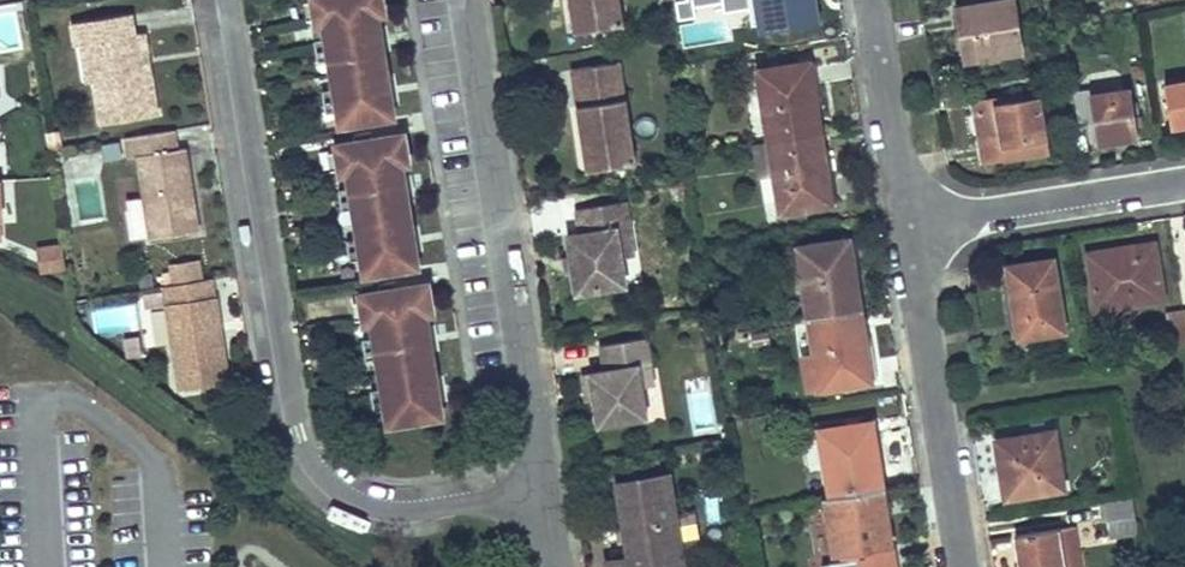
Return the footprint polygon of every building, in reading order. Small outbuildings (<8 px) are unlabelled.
[(340,125),(393,117),(391,102),(386,103),(382,79),(387,78),(383,51),(378,52),(374,28),(379,27),(377,15),(384,14),(382,0),(312,0),(316,25),(324,23),(326,38),(314,40),(318,60),(329,58),(334,88),(322,90),(326,111),(338,109),(340,125)] [(619,0),(570,0),(575,32),(623,24),(619,0)] [(764,28),(816,20),(813,0),(759,0),(764,28)] [(966,59),(1020,52),(1014,0),(1007,0),(959,8),(966,59)] [(131,13),(72,23),(75,45),(81,43),(85,63),(100,61),(103,78),(95,80),(102,123),(158,114),(151,70),(142,72),(139,56),(148,54),(144,32),(135,34),(131,13)] [(151,70),(148,54),(139,56),(142,72),(151,70)] [(100,61),(85,63),(88,80),(103,78),(100,61)] [(814,61),(757,70),(768,140),(819,132),(813,98),(819,97),(814,61)] [(636,163),(620,62),(571,69),(587,170),(636,163)] [(1165,84),(1171,123),(1183,120),(1184,124),(1184,82),(1165,84)] [(1095,121),(1097,136),(1116,133),(1117,140),(1137,137),(1136,127),(1142,127),(1141,115),(1133,115),(1130,91),(1093,96),(1092,89),(1075,92),(1079,123),(1095,121)] [(974,103),(983,161),(1047,151),(1040,97),(998,103),(997,99),(974,103)] [(138,157),(151,239),(198,232),(194,202),(186,204),(184,187),(191,186),(185,148),(177,149),(174,130),(126,138),(129,158),(138,157)] [(361,258),(364,275),(418,266),(415,252),(410,253),(407,229),(411,228),(407,201),(402,202),(398,178),(403,177),(401,164),(408,163),(403,134),(373,138),(372,130),(354,133),(354,141),(336,144),(341,174),(348,173),(350,187),(338,189),(342,210),(354,208),(358,238),(347,240),(350,260),(361,258)] [(819,132),(768,140),(779,211),(837,202),(830,166),(824,168),(819,132)] [(1116,133),(1097,136),(1098,143),(1117,140),(1116,133)] [(194,202),(191,186),(184,187),(186,204),(194,202)] [(629,227),(625,201),(577,209),(581,233),(568,235),(577,293),(625,285),(621,257),(617,228),(629,227)] [(621,257),(634,255),(629,227),(617,228),(621,257)] [(801,271),(808,316),(858,308),(853,274),(858,272),(854,238),(797,246),(797,248),(801,271)] [(1154,243),(1116,249),(1117,255),(1140,251),(1142,260),(1156,259),(1154,243)] [(45,270),(66,267),(63,246),(42,249),(45,270)] [(797,248),(779,251),(782,273),(801,271),(797,248)] [(1088,255),(1096,309),(1163,299),(1156,259),(1142,260),(1140,251),(1117,255),(1116,249),(1088,255)] [(1008,268),(1020,337),(1064,330),(1053,261),(1008,268)] [(180,391),(229,383),(221,333),(215,334),(214,323),(220,322),(216,297),(215,297),(212,278),(164,286),(180,391)] [(386,408),(388,424),(441,416),(439,401),(435,403),(430,379),(435,377),(431,351),(426,352),(423,328),(427,327),(425,314),(433,313),(428,284),(398,288),(396,280),(377,283),(379,291),(360,294),(365,324),(372,323),(374,337),(363,339),(366,360),(378,358),(382,388),(371,389),(374,410),(386,408)] [(858,308),(808,316),(813,352),(820,388),(877,380),(871,344),(864,344),(858,308)] [(1170,347),(1184,345),(1184,311),(1183,311),(1166,314),(1170,347)] [(651,364),(647,338),(601,345),(605,370),(590,373),(595,400),(598,425),(648,418),(642,387),(639,366),(651,364)] [(813,352),(802,353),(809,390),(820,388),(813,352)] [(642,387),(654,385),(651,364),(639,366),(642,387)] [(590,373),(583,373),(587,401),(595,400),(590,373)] [(864,422),(867,437),(875,436),(872,421),(864,422)] [(864,422),(819,429),(829,497),(879,488),(876,467),(879,466),(875,436),(867,437),(864,422)] [(996,441),(1006,499),(1064,488),(1054,431),(996,441)] [(668,474),(618,482),(626,529),(631,528),(633,538),(627,538),(630,557),(608,561),(609,566),(684,566),(668,474)] [(829,497),(824,497),(833,556),(891,546),(882,488),(879,488),(829,497)] [(1104,502),(1110,537),(1139,533),(1133,497),(1104,502)] [(1077,550),(1074,528),(1057,531),(1060,552),(1077,550)] [(1015,536),(1020,566),(1080,566),(1077,550),(1060,552),(1057,531),(1057,529),(1015,536)]
